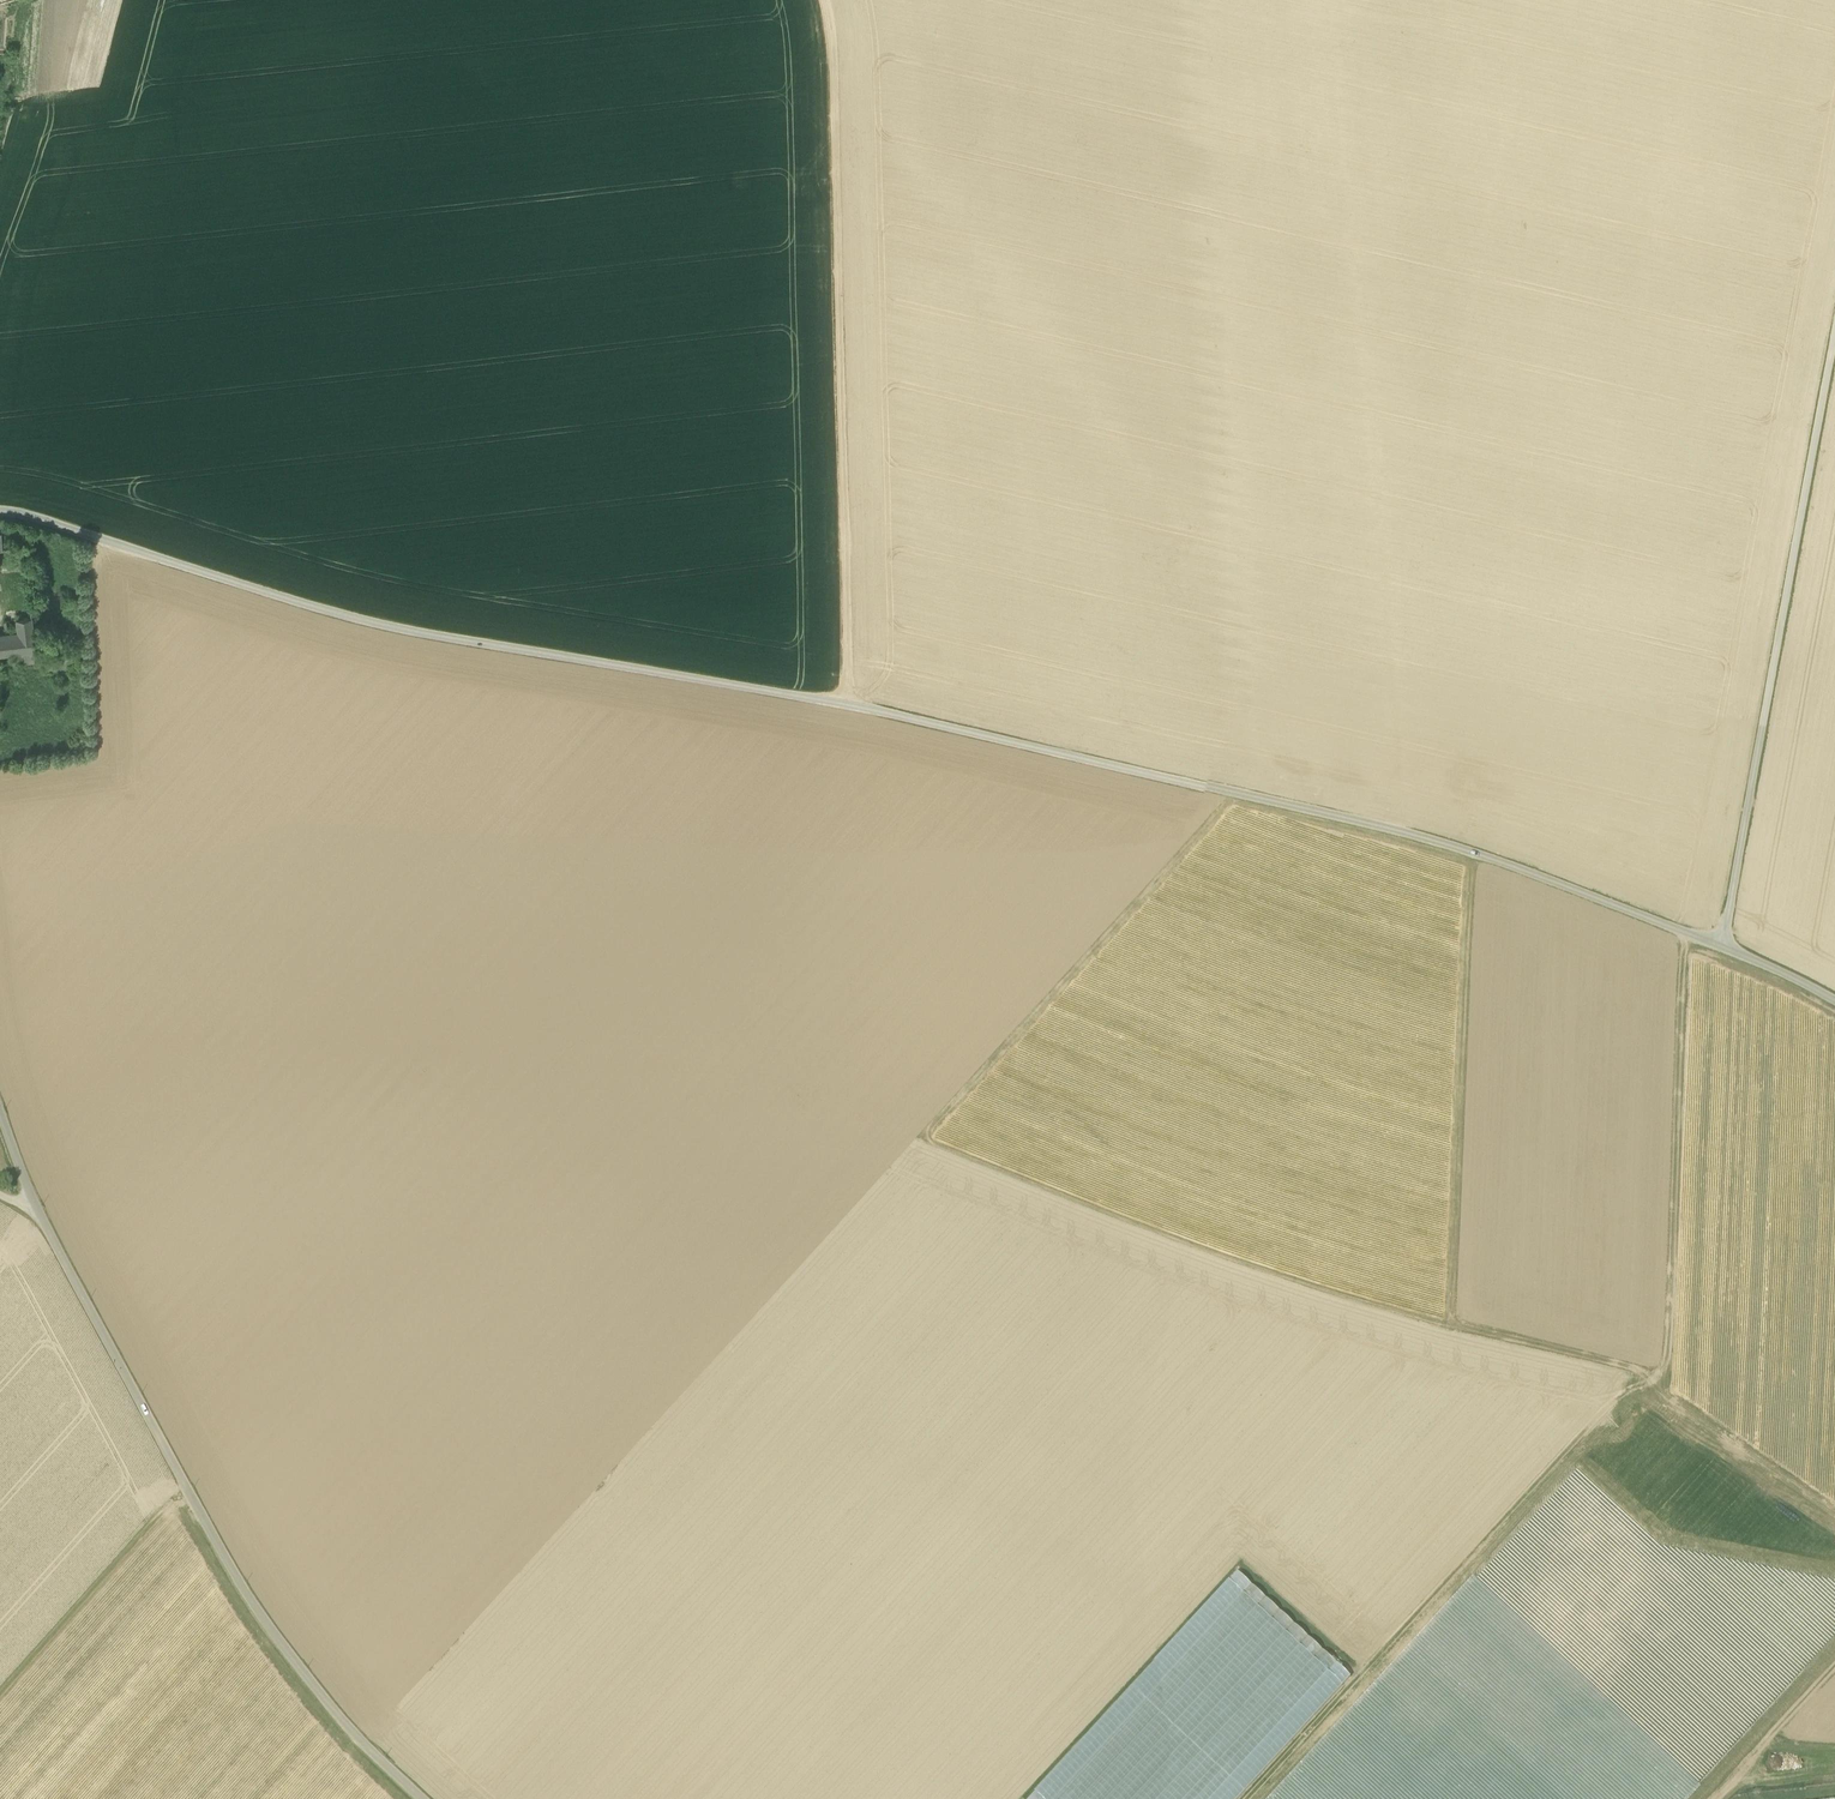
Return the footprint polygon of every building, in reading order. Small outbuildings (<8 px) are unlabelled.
[(0,634),(0,655),(18,653),(36,650),(32,616),(16,618),(18,632),(0,634)] [(36,650),(18,653),(19,664),(43,661),(43,671),(79,668),(78,647),(53,649),(36,650)] [(1027,1798),(1192,1798),(1184,1798),(1185,1795),(1209,1768),(1207,1782),(1208,1782),(1241,1762),(1238,1759),(1248,1749),(1250,1751),(1256,1745),(1264,1746),(1238,1775),(1245,1781),(1233,1788),(1240,1795),(1349,1674),(1235,1571),(1027,1798)]
